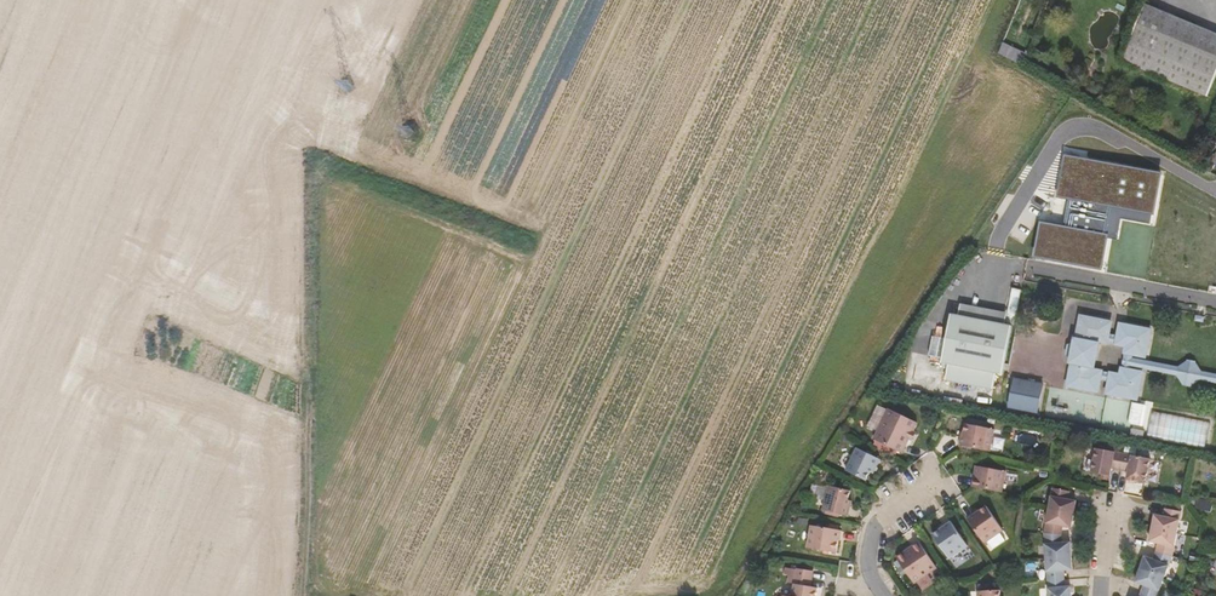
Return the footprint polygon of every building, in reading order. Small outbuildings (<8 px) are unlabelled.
[(1178,86),(1202,29),(1143,3),(1117,60),(1178,86)] [(1215,37),(1215,35),(1202,29),(1178,86),(1193,92),(1215,37)] [(1193,92),(1204,96),(1215,65),(1215,37),(1193,92)] [(1020,68),(1024,58),(1001,44),(997,55),(1020,68)] [(1161,175),(1068,157),(1060,196),(1063,196),(1069,197),(1064,228),(1058,227),(1043,224),(1037,256),(1101,268),(1113,205),(1154,213),(1161,175)] [(1069,197),(1063,196),(1058,227),(1064,228),(1069,197)] [(1154,213),(1113,205),(1101,268),(1037,256),(1036,262),(1111,276),(1123,213),(1153,219),(1154,213)] [(938,323),(937,330),(999,342),(1000,333),(938,323)] [(1059,353),(1059,354),(1087,360),(1089,348),(1118,355),(1117,362),(1136,365),(1141,337),(1112,331),(1110,343),(1101,341),(1102,329),(1072,323),(1065,350),(1059,353)] [(999,342),(937,330),(928,373),(936,374),(933,389),(981,397),(985,383),(991,383),(999,342)] [(1087,360),(1059,354),(1058,364),(1063,370),(1059,394),(1090,401),(1092,387),(1101,389),(1099,401),(1129,408),(1134,382),(1127,380),(1113,378),(1112,384),(1084,380),(1087,360)] [(1127,380),(1128,375),(1169,383),(1174,392),(1185,395),(1196,388),(1215,393),(1215,385),(1192,380),(1172,376),(1135,369),(1116,365),(1113,378),(1127,380)] [(1172,376),(1192,380),(1187,372),(1180,371),(1172,376)] [(1032,393),(1003,388),(998,416),(1026,422),(1032,393)] [(1130,424),(1147,426),(1149,404),(1132,402),(1130,424)] [(895,463),(903,448),(906,441),(910,433),(883,420),(868,450),(895,463)] [(985,439),(956,435),(955,443),(953,443),(951,457),(982,463),(985,439)] [(875,469),(852,458),(841,480),(860,489),(864,482),(867,483),(875,469)] [(1110,480),(1113,464),(1086,459),(1082,483),(1101,486),(1102,478),(1110,480)] [(1140,469),(1113,464),(1110,480),(1118,482),(1118,490),(1135,494),(1140,469)] [(966,475),(961,495),(991,502),(995,481),(966,475)] [(845,499),(824,494),(818,519),(842,525),(846,509),(843,508),(845,499)] [(1043,498),(1035,544),(1051,545),(1052,536),(1061,537),(1067,511),(1057,509),(1059,501),(1043,498)] [(967,519),(956,527),(973,555),(992,542),(975,517),(969,521),(967,519)] [(1148,554),(1146,562),(1162,567),(1172,523),(1155,519),(1154,528),(1145,527),(1139,553),(1148,554)] [(939,529),(926,537),(928,539),(920,544),(937,569),(955,556),(939,529)] [(829,538),(799,533),(795,555),(824,561),(826,549),(828,549),(829,538)] [(1051,545),(1035,544),(1035,552),(1037,563),(1038,589),(1054,588),(1053,580),(1063,579),(1061,553),(1051,552),(1051,545)] [(907,551),(885,566),(902,593),(925,578),(907,551)] [(1162,567),(1146,562),(1143,571),(1135,568),(1125,593),(1133,595),(1151,595),(1162,567)] [(783,575),(779,595),(803,595),(804,595),(800,594),(803,578),(783,575)] [(1038,589),(1039,595),(1055,595),(1054,588),(1038,589)]
